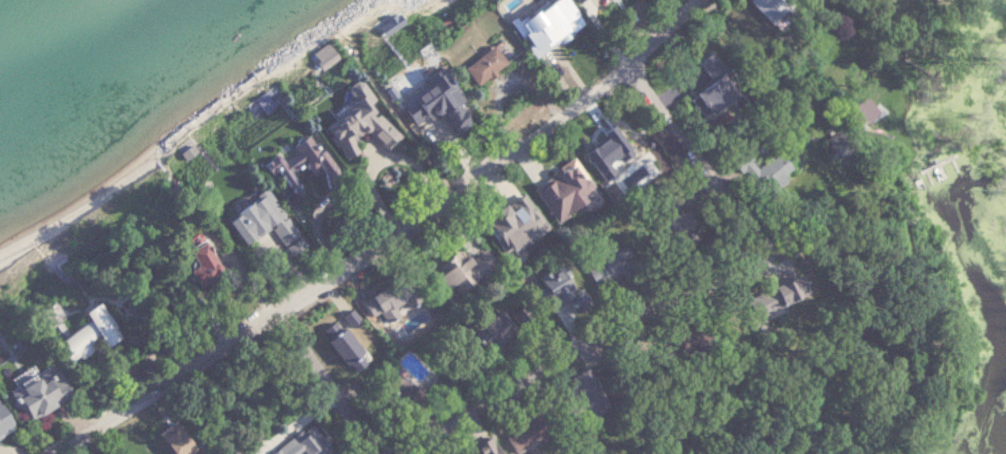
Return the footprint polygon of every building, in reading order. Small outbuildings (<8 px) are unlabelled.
[(555,13),(541,0),(534,0),(509,26),(526,43),(555,13)] [(468,85),(499,66),(488,47),(456,66),(468,85)] [(704,82),(697,106),(720,113),(727,89),(704,82)] [(383,133),(368,114),(335,141),(350,159),(383,133)] [(309,156),(300,161),(297,155),(272,170),(291,200),(324,180),(309,156)] [(596,197),(574,162),(534,187),(556,222),(596,197)] [(929,174),(938,188),(950,180),(942,167),(929,174)] [(217,218),(234,246),(281,217),(264,190),(217,218)] [(482,223),(513,259),(550,227),(520,192),(482,223)] [(583,261),(592,277),(621,260),(612,244),(583,261)] [(463,292),(499,265),(488,249),(472,262),(462,250),(434,271),(447,289),(456,283),(463,292)] [(567,301),(567,273),(541,273),(541,301),(567,301)] [(748,297),(756,317),(805,299),(797,278),(748,297)] [(72,325),(44,345),(59,366),(88,345),(91,350),(106,340),(79,304),(64,315),(72,325)] [(514,327),(496,309),(474,331),(493,349),(514,327)] [(19,425),(63,399),(45,368),(1,394),(19,425)] [(533,441),(521,423),(497,439),(508,453),(513,453),(533,441)] [(312,426),(280,449),(283,453),(332,453),(312,426)] [(166,453),(188,453),(192,450),(177,436),(163,451),(166,453)] [(490,440),(453,453),(495,453),(490,440)]
